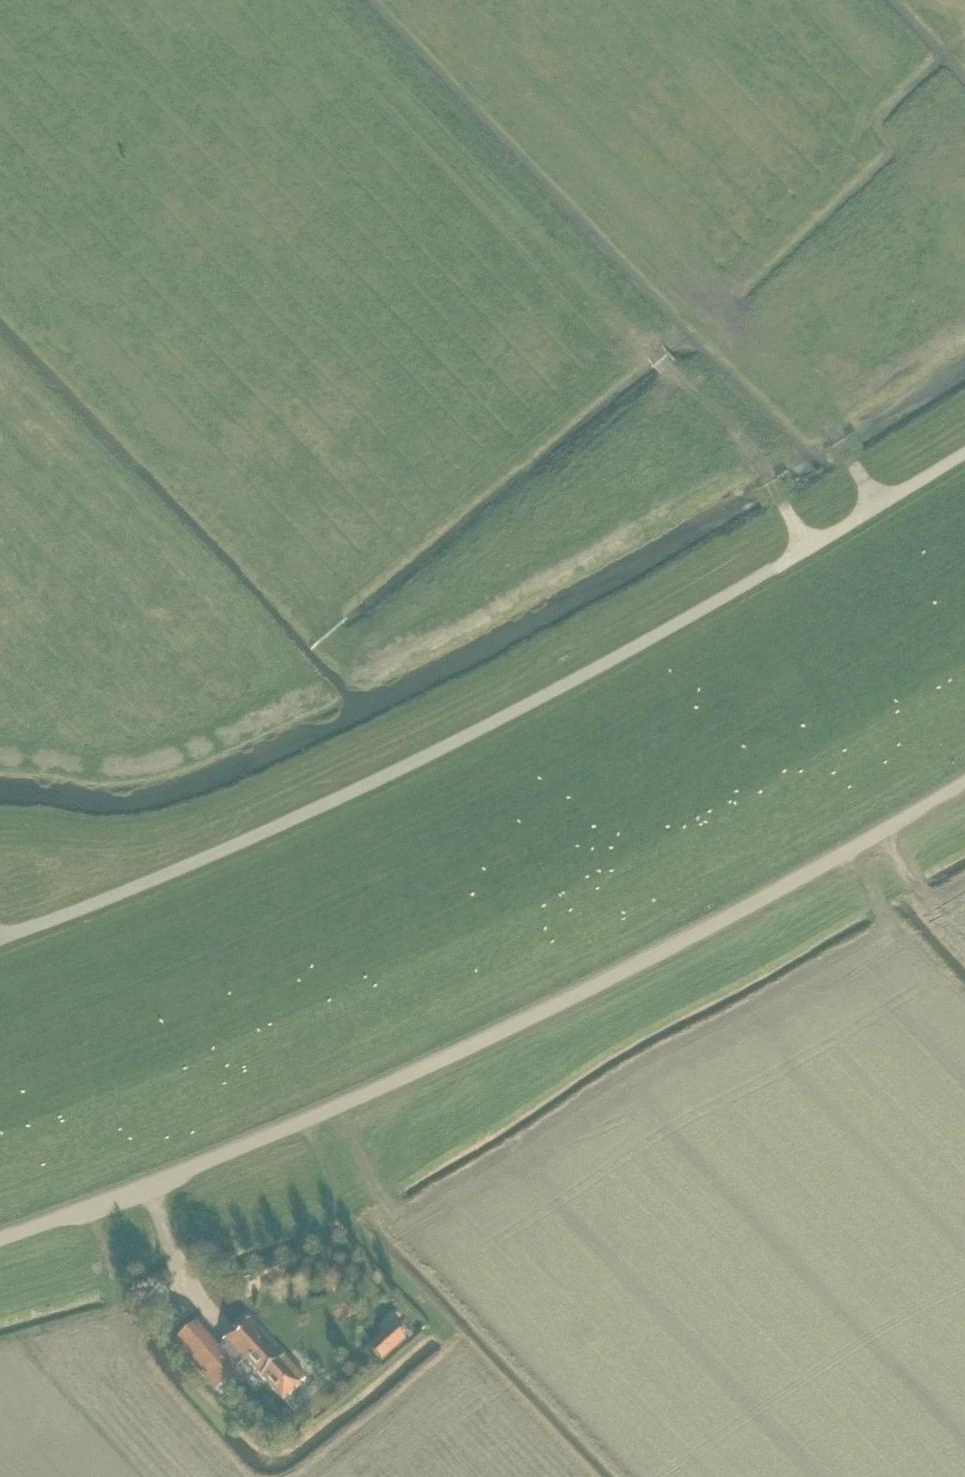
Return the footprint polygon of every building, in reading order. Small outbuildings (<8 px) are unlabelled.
[(195,1361),(222,1335),(198,1311),(171,1337),(195,1361)] [(283,1403),(305,1383),(248,1321),(222,1344),(237,1361),(242,1357),(283,1403)] [(384,1362),(407,1340),(395,1327),(372,1349),(384,1362)]
